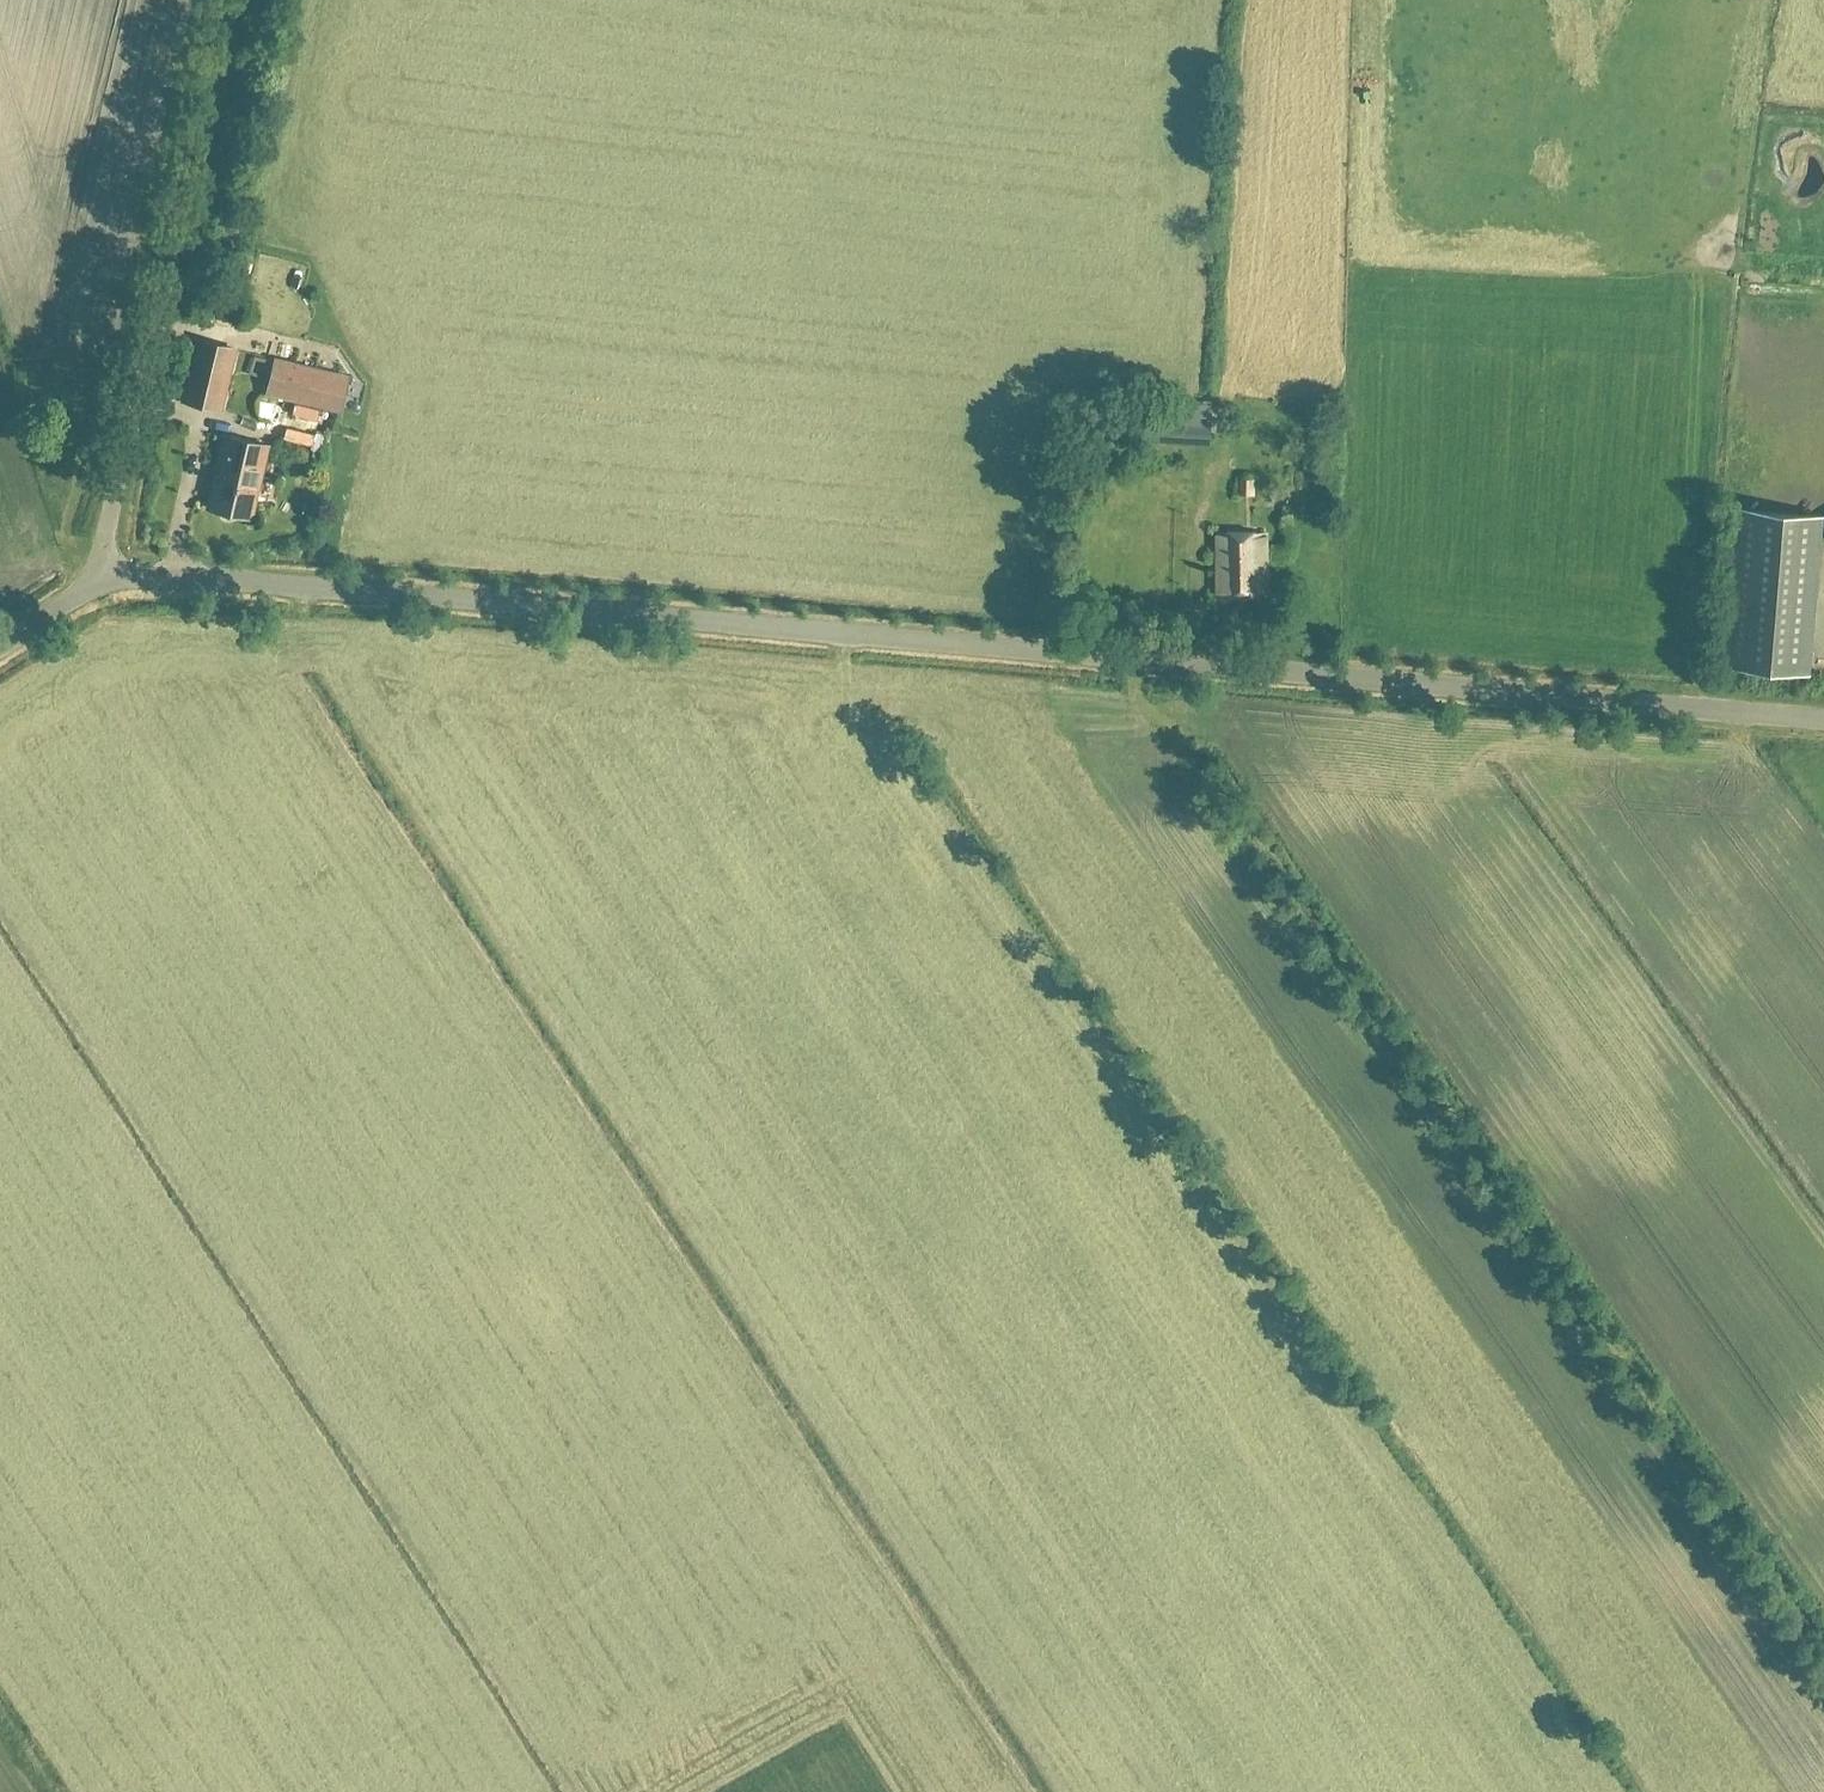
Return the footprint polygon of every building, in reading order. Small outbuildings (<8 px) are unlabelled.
[(236,349),(200,340),(185,400),(221,409),(236,349)] [(351,374),(275,355),(265,394),(342,412),(351,374)] [(1212,421),(1173,419),(1126,416),(1126,417),(1125,439),(1210,445),(1212,421)] [(251,518),(268,445),(226,436),(210,508),(251,518)] [(85,455),(92,457),(94,448),(86,447),(85,455)] [(1257,496),(1257,478),(1240,478),(1240,495),(1257,496)] [(1803,666),(1818,513),(1746,506),(1731,659),(1803,666)] [(1218,536),(1218,592),(1267,592),(1267,535),(1218,536)]
